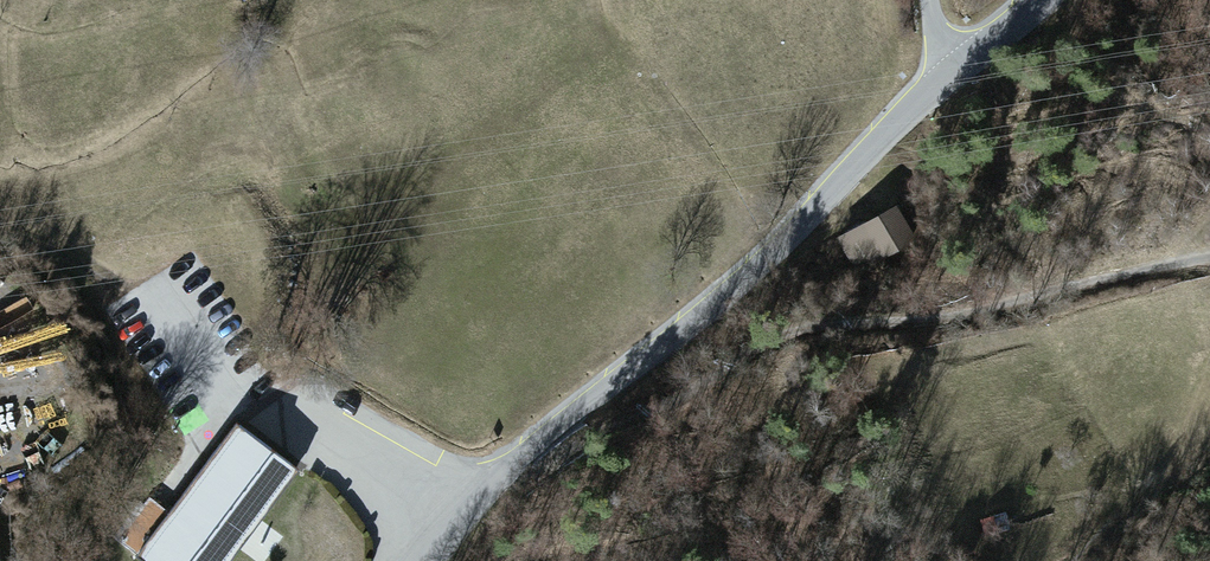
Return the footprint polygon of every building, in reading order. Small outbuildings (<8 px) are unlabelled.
[(895,245),(877,208),(829,233),(847,269),(895,245)] [(235,415),(135,553),(146,560),(228,560),(300,463),(235,415)]
